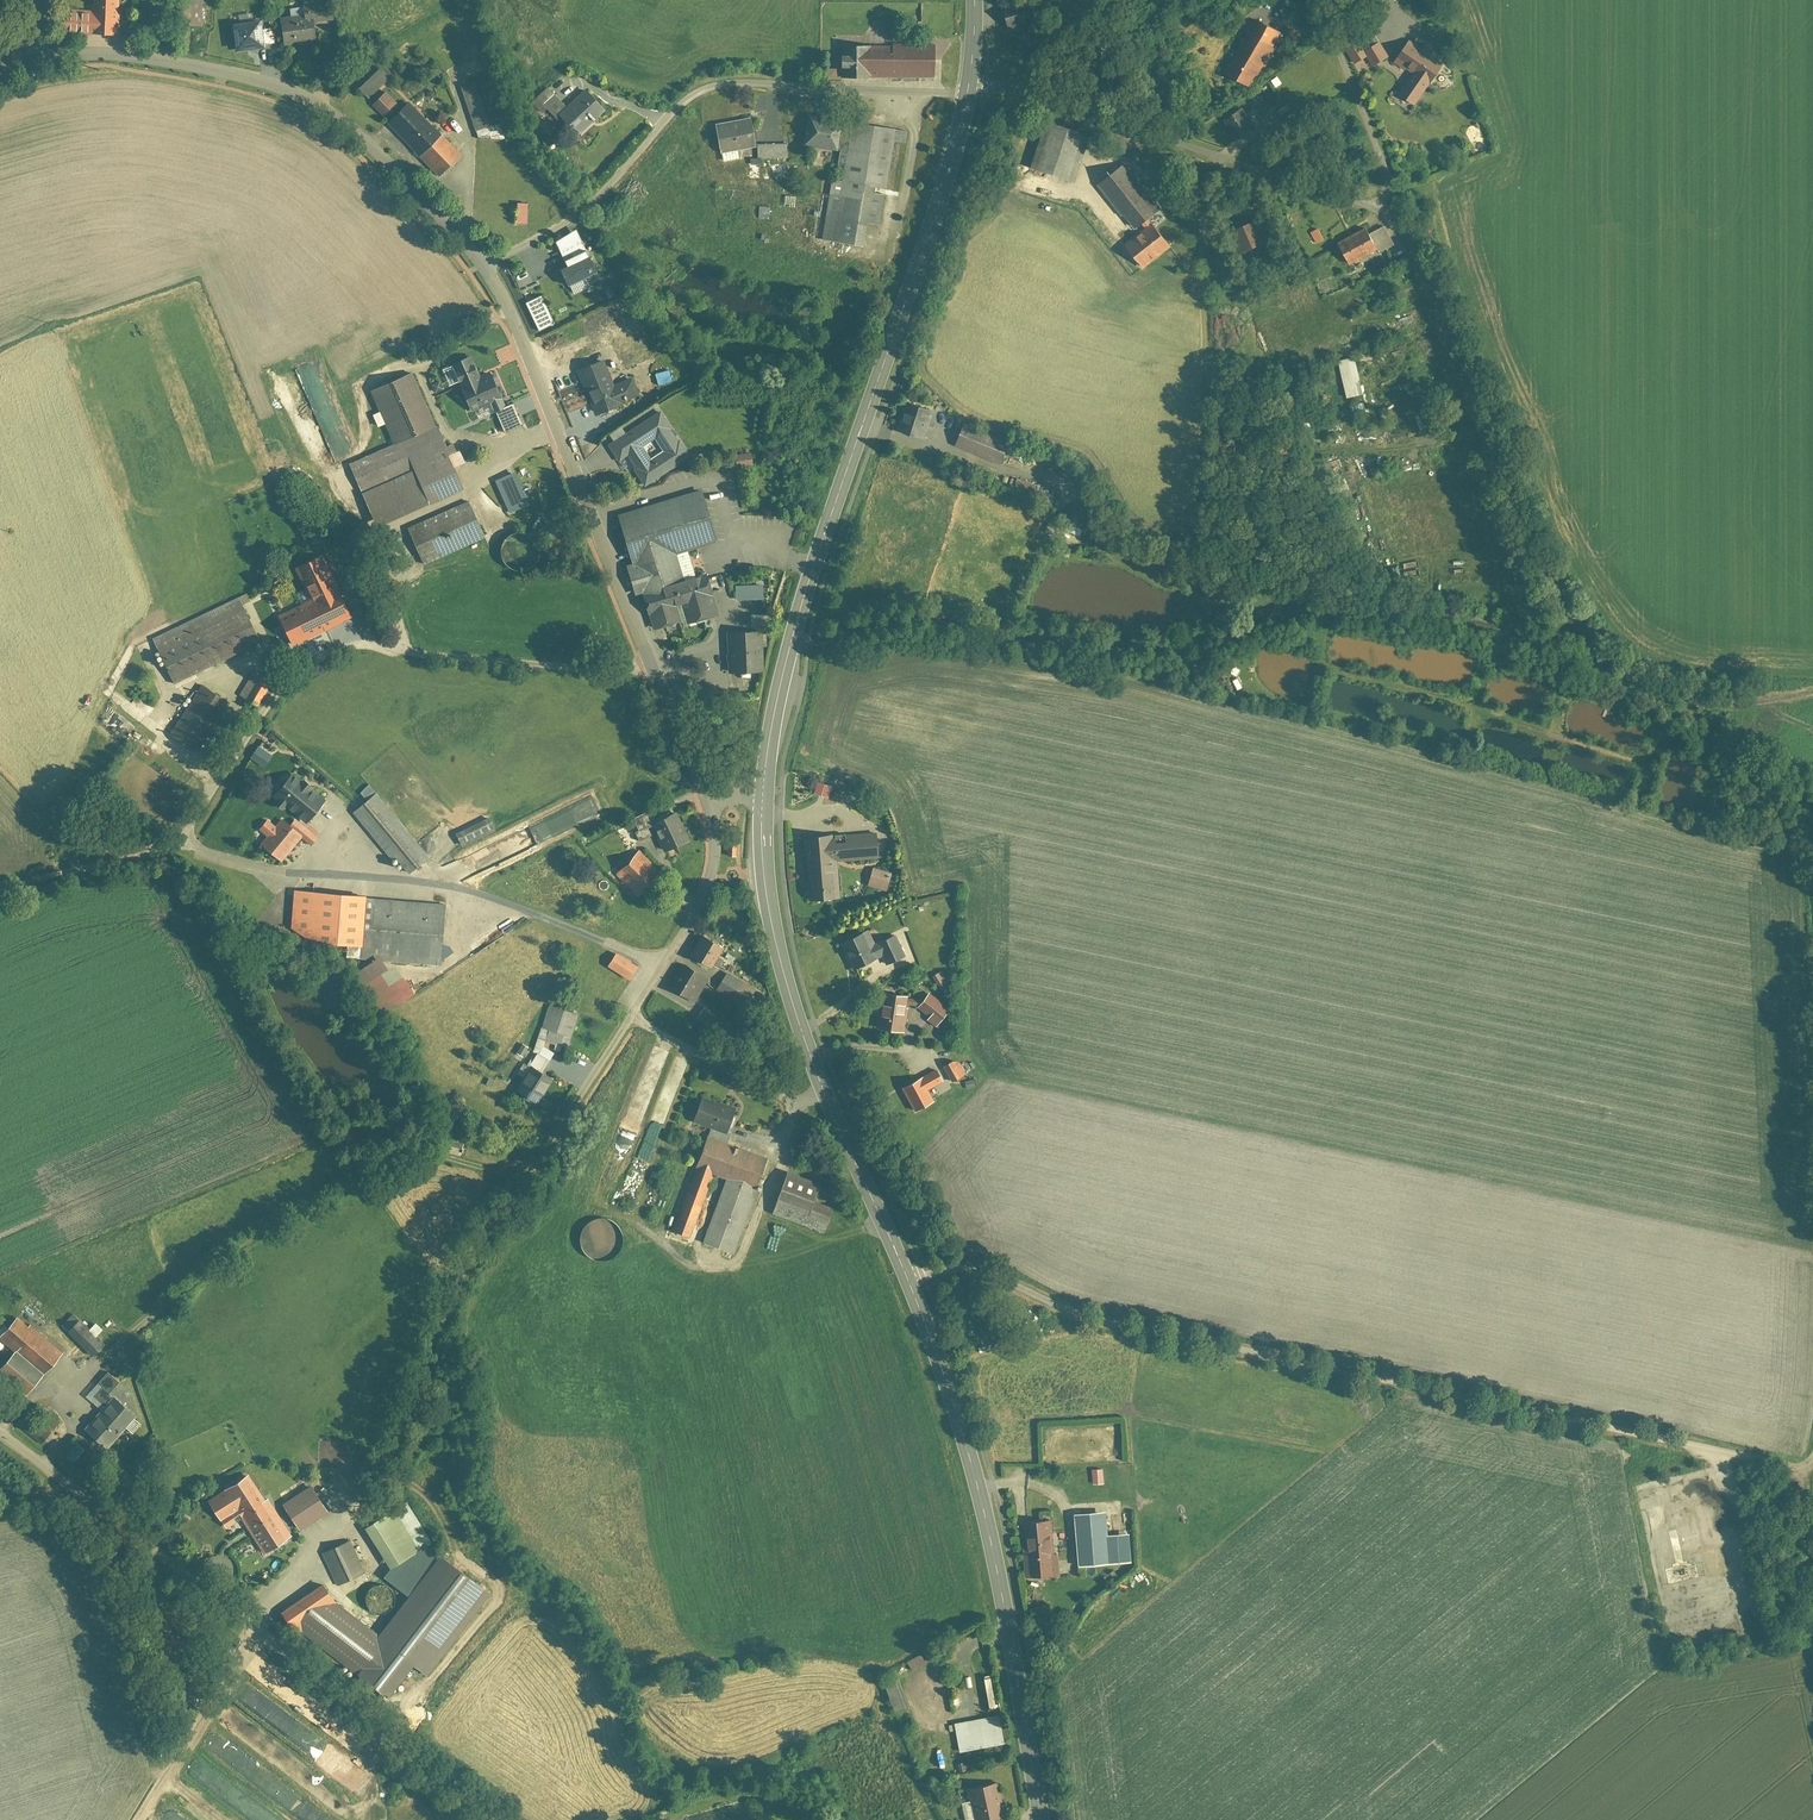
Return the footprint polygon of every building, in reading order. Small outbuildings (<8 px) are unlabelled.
[(95,14),(63,15),(64,35),(96,34),(96,36),(121,35),(120,0),(95,0),(95,14)] [(304,19),(282,22),(285,45),(319,40),(317,21),(334,19),(332,0),(327,0),(302,4),(304,19)] [(1003,8),(1009,30),(1040,22),(1034,0),(1003,8)] [(1255,19),(1226,76),(1256,91),(1285,34),(1255,19)] [(259,20),(232,24),(236,51),(264,46),(259,20)] [(1303,42),(1297,29),(1288,34),(1294,47),(1303,42)] [(1415,76),(1398,99),(1418,113),(1442,78),(1452,65),(1417,41),(1400,65),(1415,76)] [(1363,68),(1371,62),(1377,71),(1388,63),(1377,46),(1369,52),(1362,42),(1350,50),(1363,68)] [(870,47),(843,47),(843,76),(934,75),(934,48),(870,49),(870,47)] [(377,63),(356,87),(372,101),(392,77),(377,63)] [(491,76),(460,88),(477,135),(509,124),(491,76)] [(587,89),(574,103),(553,84),(539,99),(582,136),(608,107),(587,89)] [(388,86),(371,107),(387,120),(405,100),(388,86)] [(413,101),(389,127),(441,177),(466,151),(413,101)] [(1241,112),(1227,121),(1239,141),(1253,132),(1241,112)] [(807,114),(807,148),(841,149),(841,114),(807,114)] [(722,122),(725,152),(758,149),(755,119),(722,122)] [(898,128),(854,122),(845,181),(831,179),(822,242),(869,248),(873,225),(884,226),(898,128)] [(1053,123),(1038,172),(1078,184),(1093,134),(1053,123)] [(759,138),(760,159),(788,158),(787,137),(759,138)] [(1119,168),(1098,189),(1137,229),(1159,207),(1119,168)] [(515,203),(515,225),(534,225),(534,203),(515,203)] [(1252,221),(1223,235),(1236,262),(1265,248),(1252,221)] [(1130,251),(1145,270),(1176,247),(1160,227),(1130,251)] [(1340,243),(1350,266),(1384,251),(1374,228),(1340,243)] [(1308,235),(1314,246),(1326,240),(1320,229),(1308,235)] [(558,267),(568,287),(584,279),(586,283),(598,277),(586,253),(558,267)] [(462,389),(471,412),(493,403),(499,418),(488,422),(495,438),(526,425),(519,409),(511,412),(506,399),(497,377),(488,380),(478,356),(458,364),(468,387),(462,389)] [(580,371),(598,416),(643,398),(635,379),(616,387),(605,361),(580,371)] [(354,467),(379,527),(466,490),(440,429),(416,372),(373,390),(398,448),(354,467)] [(902,434),(929,442),(938,408),(911,401),(902,434)] [(667,422),(662,413),(609,444),(618,459),(624,455),(641,486),(694,457),(673,419),(667,422)] [(964,425),(954,450),(1003,471),(1014,446),(964,425)] [(706,495),(621,520),(655,635),(719,616),(707,578),(686,585),(678,558),(721,546),(706,495)] [(412,529),(427,565),(488,540),(472,504),(412,529)] [(566,527),(542,510),(531,525),(555,542),(566,527)] [(508,563),(513,567),(519,569),(525,568),(531,566),(536,562),(539,557),(540,551),(540,545),(537,539),(533,535),(527,532),(521,531),(515,532),(509,536),(505,540),(503,546),(503,552),(505,558),(508,563)] [(343,589),(339,590),(323,554),(293,567),(308,603),(280,615),(293,646),(356,619),(343,589)] [(736,583),(737,604),(765,603),(764,582),(736,583)] [(155,635),(175,681),(260,645),(241,599),(155,635)] [(729,634),(731,684),(764,682),(761,633),(729,634)] [(239,700),(258,711),(273,685),(254,674),(239,700)] [(173,734),(197,750),(229,702),(205,686),(173,734)] [(291,774),(274,801),(310,823),(327,797),(291,774)] [(375,796),(354,814),(401,869),(422,851),(375,796)] [(634,817),(640,830),(657,822),(652,810),(634,817)] [(265,845),(286,861),(309,833),(287,816),(280,824),(271,817),(261,830),(271,837),(265,845)] [(649,860),(684,844),(672,816),(657,822),(640,830),(637,831),(649,860)] [(801,840),(804,902),(834,900),(832,864),(883,862),(881,834),(825,836),(825,839),(801,840)] [(726,845),(726,858),(738,857),(738,844),(726,845)] [(637,852),(615,874),(636,895),(658,872),(637,852)] [(875,870),(870,887),(889,893),(894,877),(875,870)] [(442,966),(446,901),(296,891),(293,941),(357,945),(356,961),(442,966)] [(879,958),(884,955),(889,966),(909,958),(898,934),(879,942),(882,948),(876,950),(869,934),(844,945),(854,970),(880,960),(879,958)] [(704,939),(694,957),(714,968),(724,950),(704,939)] [(619,956),(611,969),(633,983),(641,970),(619,956)] [(687,960),(671,991),(696,1005),(712,973),(687,960)] [(377,966),(347,981),(362,1009),(391,994),(377,966)] [(729,972),(719,990),(746,1003),(755,986),(729,972)] [(882,994),(877,1029),(907,1033),(912,998),(882,994)] [(932,999),(921,1012),(939,1028),(951,1015),(932,999)] [(706,1008),(698,1020),(718,1033),(726,1021),(706,1008)] [(549,1009),(537,1048),(566,1057),(578,1018),(549,1009)] [(957,1058),(943,1068),(954,1084),(968,1074),(957,1058)] [(533,1070),(523,1099),(542,1106),(553,1077),(533,1070)] [(942,1084),(935,1072),(902,1091),(915,1114),(936,1102),(930,1091),(942,1084)] [(706,1095),(695,1123),(731,1137),(742,1108),(706,1095)] [(730,1181),(707,1243),(735,1253),(758,1191),(760,1192),(771,1162),(707,1138),(696,1168),(699,1169),(675,1234),(691,1239),(715,1175),(730,1181)] [(824,1185),(790,1173),(775,1213),(830,1233),(839,1210),(817,1202),(824,1185)] [(582,1248),(592,1260),(605,1263),(618,1258),(625,1246),(625,1234),(618,1224),(608,1219),(596,1220),(586,1227),(582,1236),(582,1248)] [(0,1338),(0,1339),(43,1376),(64,1352),(21,1314),(0,1338)] [(84,1318),(67,1335),(91,1358),(107,1340),(84,1318)] [(16,1358),(1,1376),(27,1398),(42,1381),(16,1358)] [(89,1398),(105,1412),(90,1430),(110,1447),(135,1418),(127,1412),(128,1410),(100,1385),(89,1398)] [(28,1415),(18,1428),(40,1444),(50,1430),(28,1415)] [(211,1506),(225,1528),(242,1517),(265,1556),(295,1539),(293,1535),(331,1512),(315,1487),(279,1510),(258,1472),(227,1489),(230,1495),(211,1506)] [(373,1531),(396,1573),(434,1552),(411,1510),(373,1531)] [(1081,1520),(1083,1566),(1113,1564),(1110,1518),(1081,1520)] [(1023,1523),(1026,1580),(1059,1578),(1056,1521),(1023,1523)] [(325,1556),(341,1590),(366,1578),(350,1544),(325,1556)] [(379,1642),(340,1609),(342,1607),(327,1585),(284,1614),(299,1636),(306,1639),(395,1713),(419,1683),(420,1684),(491,1595),(446,1559),(379,1642)] [(388,1584),(384,1584),(379,1584),(375,1586),(371,1589),(369,1593),(368,1598),(369,1603),(372,1607),(377,1611),(382,1612),(389,1611),(393,1608),(395,1604),(396,1601),(397,1596),(395,1591),(392,1587),(388,1584)] [(954,1724),(960,1755),(1004,1746),(998,1716),(954,1724)] [(971,1819),(997,1819),(1003,1818),(994,1784),(963,1792),(971,1819)]
